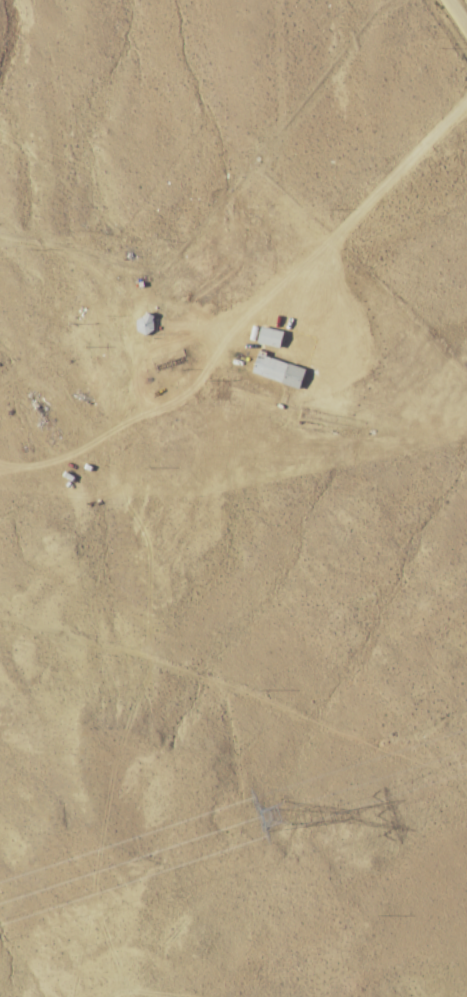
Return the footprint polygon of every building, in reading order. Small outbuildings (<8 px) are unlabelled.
[(153,314),(140,314),(140,332),(153,332),(153,314)] [(256,343),(279,349),(284,331),(261,325),(256,343)]
